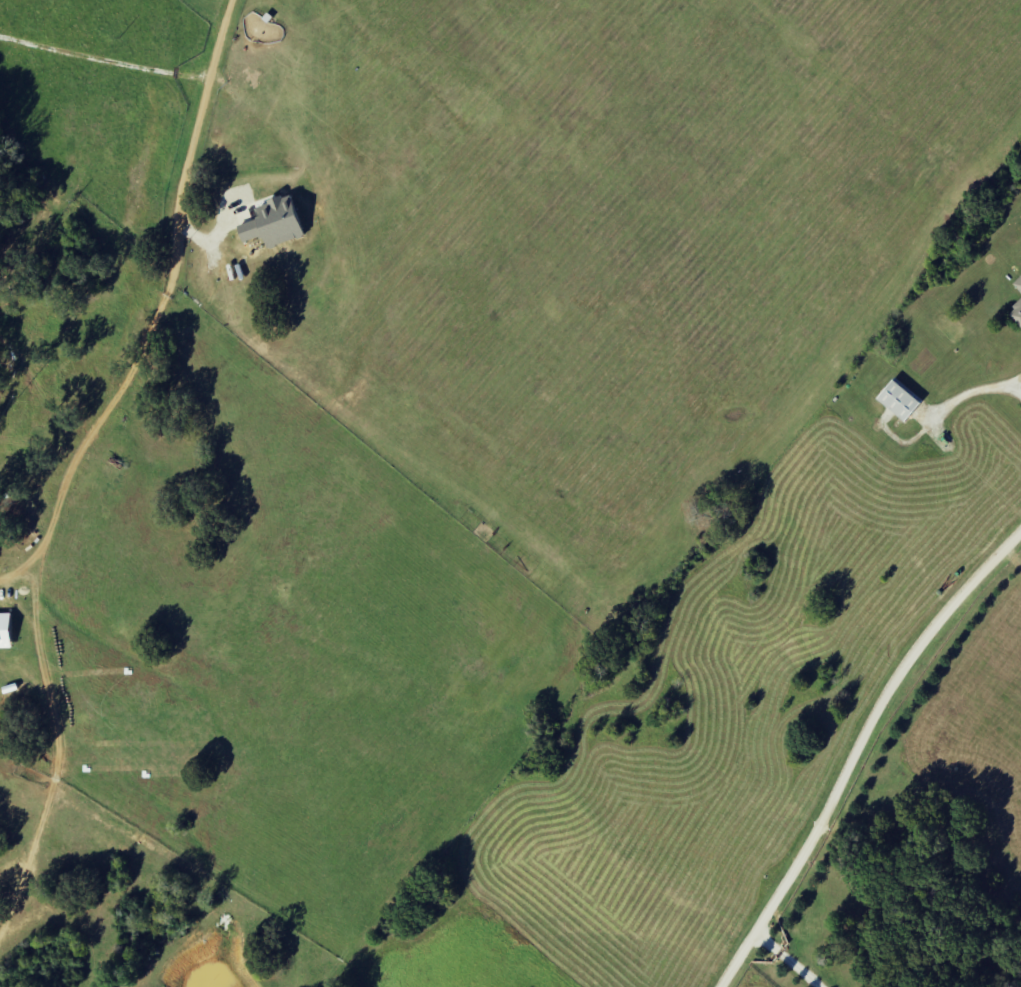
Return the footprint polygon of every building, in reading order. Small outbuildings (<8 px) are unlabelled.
[(305,239),(292,196),(258,206),(260,214),(245,218),(247,224),(239,227),(244,244),(265,237),(268,249),(305,239)] [(1009,314),(1020,327),(1020,303),(1009,314)] [(905,424),(923,403),(896,379),(878,400),(905,424)] [(13,650),(12,615),(0,615),(0,650),(13,650)]
